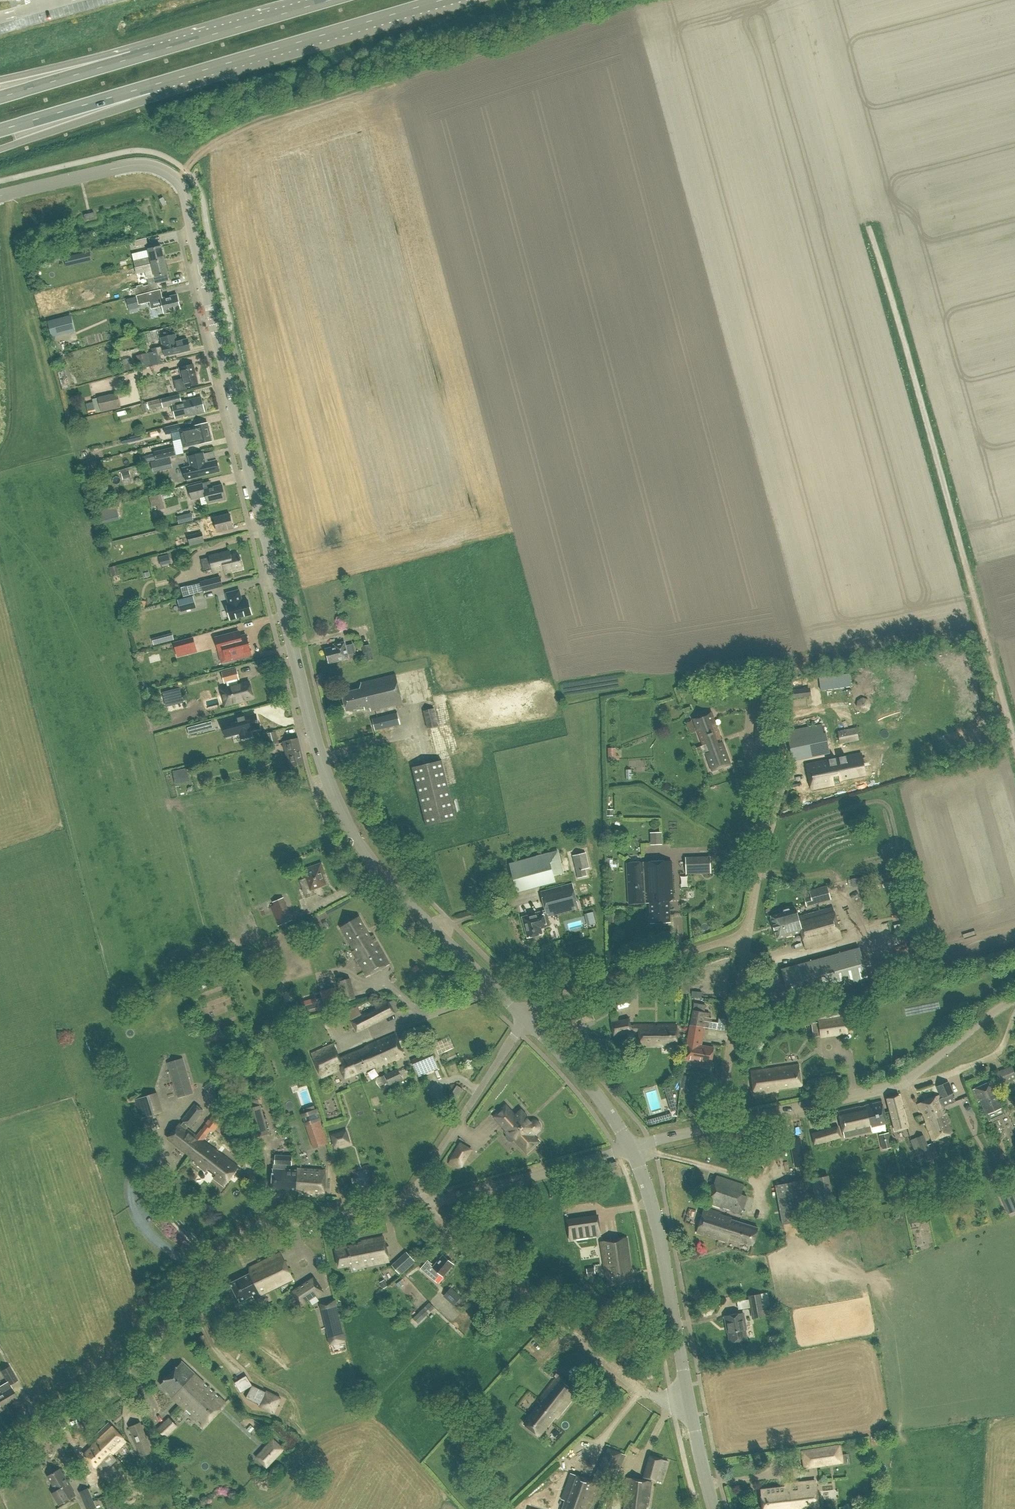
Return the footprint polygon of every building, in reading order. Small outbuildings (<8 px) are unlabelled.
[(155,230),(158,242),(175,238),(172,226),(155,230)] [(146,238),(134,241),(136,247),(148,244),(146,238)] [(151,257),(134,261),(136,268),(165,261),(161,247),(149,250),(151,257)] [(136,268),(137,274),(154,270),(156,277),(148,279),(149,286),(144,287),(143,285),(137,287),(137,288),(134,289),(136,296),(159,290),(158,284),(170,281),(168,274),(165,261),(136,268)] [(163,307),(164,314),(181,310),(177,295),(163,298),(161,290),(154,291),(137,296),(139,305),(150,302),(152,309),(163,307)] [(48,322),(52,337),(70,333),(66,317),(48,322)] [(141,340),(157,334),(154,326),(138,333),(141,340)] [(174,343),(172,336),(162,339),(163,347),(152,349),(153,353),(149,354),(152,366),(162,364),(161,356),(165,355),(166,357),(191,351),(188,340),(174,343)] [(199,384),(194,365),(180,368),(182,379),(175,381),(178,391),(187,389),(187,387),(199,384)] [(121,408),(118,393),(98,397),(98,398),(93,399),(95,413),(101,412),(121,408)] [(181,401),(180,395),(162,399),(163,406),(173,404),(176,417),(184,415),(184,417),(205,412),(202,397),(186,400),(181,401)] [(150,411),(149,409),(163,406),(162,399),(148,402),(148,403),(142,405),(143,413),(150,411)] [(166,435),(179,432),(181,439),(210,432),(208,423),(194,426),(181,429),(179,424),(164,427),(166,435)] [(183,448),(212,441),(210,432),(181,439),(183,448)] [(174,447),(154,452),(156,460),(176,456),(174,447)] [(183,467),(186,480),(220,472),(217,460),(206,463),(203,453),(189,457),(191,465),(183,467)] [(171,458),(161,460),(163,470),(173,468),(171,458)] [(206,496),(208,504),(226,499),(223,485),(212,487),(211,481),(189,486),(191,498),(200,496),(200,498),(206,496)] [(151,504),(156,503),(157,506),(164,504),(161,494),(149,497),(151,504)] [(218,532),(233,529),(230,514),(214,518),(215,523),(208,525),(210,532),(217,530),(218,532)] [(185,515),(177,516),(179,524),(186,522),(185,515)] [(202,532),(188,536),(190,546),(205,542),(202,532)] [(225,573),(243,569),(240,556),(238,556),(237,554),(231,555),(230,551),(209,556),(210,558),(201,560),(204,570),(212,568),(213,570),(224,567),(225,573)] [(203,592),(223,587),(221,577),(200,582),(203,592)] [(239,591),(227,594),(230,605),(227,606),(231,620),(252,614),(248,601),(241,602),(240,598),(241,598),(239,591)] [(193,596),(178,600),(181,612),(196,608),(193,596)] [(251,653),(246,635),(240,637),(238,633),(239,633),(239,632),(216,638),(219,651),(225,650),(227,658),(226,658),(227,661),(242,657),(242,655),(251,653)] [(161,637),(153,639),(155,645),(162,643),(161,637)] [(175,643),(177,651),(178,656),(196,651),(195,646),(193,639),(175,643)] [(336,648),(327,650),(331,663),(350,658),(349,655),(356,653),(354,645),(347,647),(346,644),(336,646),(336,648)] [(374,659),(370,644),(362,646),(366,661),(374,659)] [(205,663),(205,673),(214,673),(215,664),(205,663)] [(226,705),(231,704),(254,698),(250,682),(238,685),(237,679),(239,679),(236,669),(222,673),(225,683),(227,682),(228,687),(221,689),(223,696),(226,705)] [(361,690),(344,694),(349,712),(365,708),(366,712),(372,710),(372,712),(404,704),(397,675),(363,684),(361,690)] [(819,679),(821,691),(851,687),(849,675),(819,679)] [(180,687),(163,691),(165,701),(182,697),(180,687)] [(790,698),(811,696),(810,687),(789,690),(790,698)] [(439,726),(435,708),(423,711),(427,728),(439,726)] [(713,770),(720,768),(723,767),(730,764),(722,742),(720,739),(721,739),(716,724),(712,712),(709,713),(696,718),(693,719),(697,730),(703,745),(706,753),(713,770)] [(398,713),(372,719),(375,730),(400,724),(398,713)] [(769,726),(770,714),(760,713),(759,725),(769,726)] [(789,722),(797,723),(797,713),(789,713),(789,722)] [(226,737),(233,735),(239,733),(241,739),(251,736),(250,731),(259,728),(258,723),(259,723),(258,720),(257,720),(256,715),(245,717),(245,716),(237,718),(238,719),(223,723),(225,730),(226,737)] [(187,728),(189,735),(209,730),(207,722),(187,728)] [(840,743),(859,740),(856,727),(838,731),(840,743)] [(279,743),(276,731),(266,734),(268,746),(279,743)] [(304,763),(298,738),(283,742),(289,767),(304,763)] [(790,743),(790,753),(816,753),(816,743),(790,743)] [(856,754),(805,765),(810,791),(836,785),(836,783),(839,783),(838,780),(861,775),(856,754)] [(458,818),(443,759),(413,767),(428,825),(458,818)] [(189,777),(187,768),(173,771),(174,780),(189,777)] [(517,892),(556,882),(554,876),(564,873),(558,850),(509,863),(517,892)] [(573,855),(578,877),(587,876),(585,868),(589,867),(586,852),(573,855)] [(670,861),(627,863),(629,905),(649,904),(650,924),(670,923),(669,903),(672,900),(670,861)] [(304,878),(300,880),(306,898),(315,894),(313,888),(326,884),(323,874),(325,874),(321,863),(301,870),(304,878)] [(535,915),(524,918),(529,938),(543,934),(541,929),(551,927),(548,916),(579,908),(573,884),(542,892),(547,911),(534,914),(535,915)] [(807,906),(831,900),(827,885),(809,890),(810,895),(804,897),(807,906)] [(283,897),(272,902),(282,924),(292,920),(283,897)] [(783,914),(770,917),(777,939),(801,933),(805,948),(840,938),(831,907),(797,917),(795,910),(788,912),(788,910),(782,911),(783,914)] [(371,937),(359,917),(341,928),(352,948),(351,948),(367,976),(389,963),(373,936),(371,937)] [(861,947),(782,969),(790,1000),(870,978),(861,947)] [(690,993),(689,972),(677,972),(677,994),(690,993)] [(356,998),(350,978),(337,982),(343,1002),(356,998)] [(396,1012),(399,1010),(393,1000),(388,1002),(386,999),(380,1002),(375,1004),(376,1008),(351,1019),(357,1033),(396,1013),(396,1012)] [(693,1002),(690,1026),(703,1028),(703,1027),(706,1027),(716,1029),(717,1022),(711,1021),(711,1018),(708,1018),(709,1012),(704,1011),(705,1004),(693,1002)] [(577,1010),(579,1019),(599,1015),(597,1005),(577,1010)] [(610,1022),(613,1036),(632,1031),(632,1030),(632,1027),(630,1018),(619,1020),(618,1015),(610,1016),(611,1022),(610,1022)] [(844,1018),(837,1019),(839,1035),(847,1033),(844,1018)] [(820,1037),(830,1036),(828,1020),(818,1022),(820,1037)] [(678,1026),(640,1025),(640,1027),(632,1027),(632,1030),(640,1030),(639,1047),(661,1048),(661,1045),(677,1045),(678,1026)] [(714,1047),(700,1045),(703,1028),(690,1026),(685,1059),(686,1060),(685,1061),(703,1063),(703,1062),(711,1064),(714,1047)] [(365,1048),(352,1053),(359,1072),(377,1065),(379,1067),(404,1057),(396,1034),(365,1045),(365,1048)] [(334,1042),(311,1052),(320,1076),(341,1069),(345,1077),(359,1072),(352,1053),(341,1057),(334,1042)] [(419,1077),(440,1068),(433,1051),(412,1060),(419,1077)] [(194,1093),(183,1058),(167,1063),(178,1097),(194,1093)] [(797,1065),(750,1072),(753,1095),(777,1091),(776,1088),(800,1085),(797,1065)] [(1002,1069),(1007,1081),(1014,1077),(1014,1073),(1012,1065),(1002,1069)] [(389,1085),(403,1079),(398,1068),(384,1074),(384,1075),(380,1077),(383,1084),(388,1082),(389,1085)] [(996,1114),(994,1110),(1000,1107),(995,1094),(996,1093),(991,1081),(972,1090),(977,1101),(979,1101),(984,1114),(985,1113),(987,1117),(990,1118),(994,1117),(996,1114)] [(947,1082),(936,1087),(941,1099),(939,1100),(942,1107),(955,1102),(952,1094),(947,1082)] [(456,1099),(456,1098),(462,1089),(456,1086),(450,1096),(456,1099)] [(163,1112),(158,1092),(136,1099),(141,1118),(163,1112)] [(907,1127),(899,1095),(887,1099),(895,1130),(907,1127)] [(938,1096),(916,1105),(919,1113),(921,1112),(926,1122),(943,1116),(942,1115),(945,1113),(942,1107),(939,1100),(938,1096)] [(868,1127),(887,1123),(882,1102),(865,1105),(865,1107),(861,1108),(860,1106),(838,1112),(844,1137),(869,1132),(868,1127)] [(180,1123),(168,1137),(190,1155),(201,1140),(202,1140),(203,1140),(208,1133),(202,1129),(198,1134),(197,1135),(187,1128),(190,1124),(191,1126),(203,1110),(195,1104),(183,1119),(185,1120),(182,1124),(180,1123)] [(269,1134),(261,1105),(246,1109),(253,1138),(269,1134)] [(514,1140),(520,1146),(521,1147),(527,1153),(539,1142),(533,1136),(538,1131),(539,1130),(539,1129),(540,1129),(540,1128),(540,1127),(540,1126),(540,1125),(539,1125),(539,1124),(538,1123),(537,1123),(537,1122),(536,1122),(535,1122),(534,1122),(533,1122),(532,1122),(531,1122),(531,1123),(521,1112),(516,1117),(506,1106),(494,1117),(509,1133),(508,1133),(508,1134),(507,1134),(507,1135),(507,1136),(506,1137),(507,1138),(507,1139),(508,1140),(508,1141),(509,1141),(510,1141),(511,1141),(512,1141),(513,1141),(514,1140)] [(306,1108),(300,1111),(305,1120),(311,1116),(306,1108)] [(926,1122),(925,1123),(932,1140),(951,1132),(947,1122),(948,1122),(945,1113),(942,1115),(943,1116),(926,1122)] [(222,1120),(214,1114),(202,1129),(208,1133),(212,1128),(214,1130),(222,1120)] [(232,1131),(243,1126),(239,1118),(228,1123),(232,1131)] [(313,1136),(323,1132),(319,1121),(309,1124),(313,1136)] [(818,1144),(840,1138),(841,1137),(838,1125),(812,1133),(814,1145),(818,1144)] [(332,1135),(335,1146),(350,1142),(346,1131),(332,1135)] [(888,1132),(879,1135),(883,1149),(892,1147),(888,1132)] [(922,1152),(928,1149),(922,1135),(916,1138),(922,1152)] [(803,1163),(798,1139),(790,1141),(795,1164),(803,1163)] [(190,1155),(197,1160),(195,1162),(206,1170),(206,1171),(223,1185),(238,1166),(215,1148),(214,1149),(203,1140),(202,1140),(201,1140),(190,1155)] [(451,1159),(462,1165),(471,1150),(461,1144),(451,1159)] [(278,1163),(278,1168),(274,1168),(273,1188),(300,1190),(301,1190),(302,1168),(302,1167),(301,1167),(297,1167),(297,1170),(286,1169),(287,1163),(292,1164),(292,1155),(275,1154),(275,1162),(278,1163)] [(120,1177),(129,1173),(126,1166),(119,1169),(118,1166),(109,1170),(112,1176),(118,1173),(120,1177)] [(325,1196),(326,1169),(302,1167),(302,1168),(301,1190),(300,1190),(300,1194),(325,1196)] [(745,1186),(717,1176),(714,1184),(712,1184),(706,1202),(740,1213),(742,1206),(747,1207),(750,1196),(742,1194),(745,1186)] [(774,1183),(782,1222),(812,1216),(804,1177),(774,1183)] [(1014,1206),(1014,1202),(1007,1182),(997,1186),(1007,1209),(1014,1206)] [(962,1197),(950,1199),(951,1208),(964,1207),(962,1197)] [(726,1215),(705,1208),(697,1232),(728,1241),(729,1237),(752,1244),(758,1226),(732,1218),(732,1217),(726,1215)] [(574,1220),(567,1221),(570,1239),(600,1235),(598,1217),(591,1217),(593,1229),(575,1232),(574,1220)] [(389,1261),(384,1237),(362,1241),(362,1243),(335,1249),(339,1267),(366,1261),(366,1265),(389,1261)] [(626,1238),(600,1243),(605,1271),(606,1271),(609,1285),(634,1280),(626,1238)] [(255,1300),(295,1281),(281,1252),(250,1267),(251,1273),(231,1283),(240,1302),(253,1296),(255,1300)] [(441,1274),(443,1276),(454,1264),(443,1255),(434,1267),(431,1264),(432,1263),(427,1260),(420,1268),(435,1281),(441,1274)] [(588,1275),(596,1274),(595,1267),(587,1268),(588,1275)] [(322,1292),(313,1278),(293,1292),(302,1305),(322,1292)] [(444,1295),(455,1304),(461,1297),(451,1288),(444,1295)] [(749,1299),(750,1307),(753,1319),(765,1316),(761,1293),(748,1296),(749,1299)] [(733,1297),(734,1305),(745,1304),(744,1295),(733,1297)] [(419,1312),(412,1319),(417,1324),(433,1310),(432,1310),(427,1304),(419,1312)] [(300,1307),(302,1315),(308,1313),(306,1306),(300,1307)] [(327,1313),(331,1329),(341,1326),(337,1310),(327,1313)] [(730,1342),(735,1341),(737,1343),(741,1342),(742,1340),(747,1339),(745,1330),(746,1330),(744,1313),(725,1316),(727,1333),(729,1332),(730,1342)] [(519,1345),(524,1349),(529,1342),(524,1339),(519,1345)] [(539,1363),(546,1368),(556,1355),(550,1350),(539,1363)] [(226,1402),(182,1361),(160,1384),(174,1397),(173,1398),(203,1427),(226,1402)] [(10,1387),(9,1385),(18,1380),(10,1366),(1,1371),(7,1381),(0,1386),(0,1411),(7,1407),(5,1404),(16,1398),(10,1387)] [(556,1413),(558,1414),(578,1389),(558,1374),(537,1401),(540,1403),(524,1423),(539,1435),(556,1413)] [(243,1383),(237,1386),(240,1391),(246,1387),(243,1383)] [(252,1385),(246,1398),(273,1411),(280,1399),(252,1385)] [(166,1437),(178,1426),(169,1417),(158,1428),(166,1437)] [(114,1453),(126,1441),(109,1423),(95,1436),(99,1440),(112,1454),(113,1453),(114,1453)] [(133,1436),(138,1450),(150,1445),(145,1431),(133,1436)] [(100,1460),(103,1463),(114,1453),(113,1453),(112,1454),(99,1440),(84,1454),(95,1465),(100,1460)] [(273,1441),(265,1449),(274,1457),(282,1449),(273,1441)] [(562,1508),(585,1508),(587,1502),(589,1502),(596,1483),(609,1489),(624,1455),(608,1448),(594,1480),(571,1473),(563,1499),(565,1500),(562,1508)] [(805,1467),(827,1463),(825,1448),(803,1452),(805,1467)] [(69,1484),(60,1469),(48,1476),(57,1490),(53,1493),(60,1504),(74,1495),(68,1485),(69,1484)] [(656,1476),(656,1474),(645,1471),(643,1477),(662,1482),(663,1478),(656,1476)] [(624,1508),(646,1508),(647,1506),(648,1506),(651,1480),(627,1477),(624,1499),(625,1500),(624,1508)] [(815,1481),(785,1484),(786,1487),(761,1490),(764,1508),(818,1508),(815,1481)] [(90,1496),(92,1503),(102,1499),(100,1493),(90,1496)] [(105,1497),(110,1508),(120,1508),(114,1493),(105,1497)]
